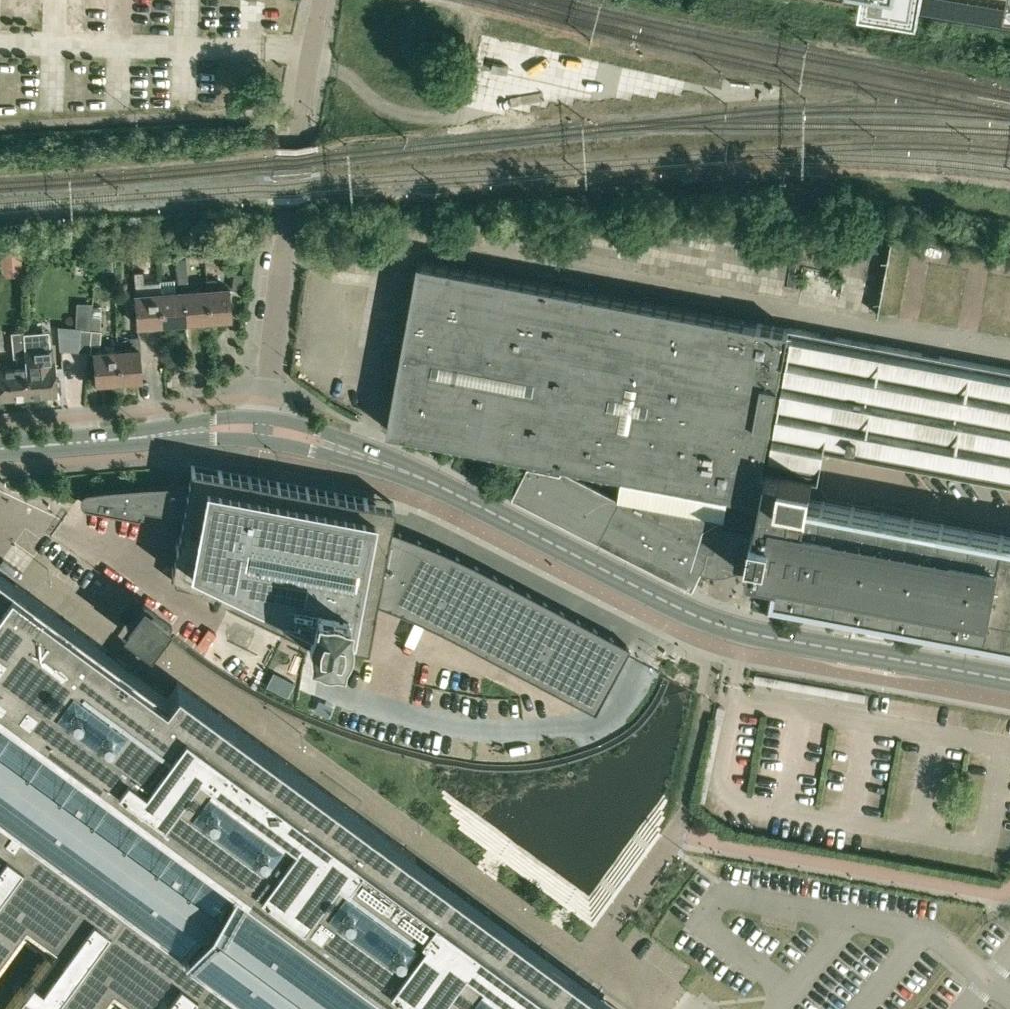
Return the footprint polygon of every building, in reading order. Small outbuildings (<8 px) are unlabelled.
[(96,238),(96,251),(104,251),(104,238),(96,238)] [(20,246),(1,247),(3,274),(22,273),(20,246)] [(178,268),(185,268),(184,255),(176,256),(178,268)] [(99,257),(99,268),(113,269),(113,265),(113,259),(113,257),(106,257),(99,257)] [(792,328),(792,327),(790,326),(789,327),(420,259),(391,413),(388,429),(537,457),(535,467),(528,466),(513,497),(693,588),(704,567),(708,568),(711,569),(715,570),(719,570),(724,569),(738,566),(741,566),(745,566),(749,567),(749,570),(777,576),(774,593),(779,594),(1009,638),(1009,535),(810,498),(814,480),(819,480),(825,449),(1009,484),(1009,368),(792,328)] [(185,268),(178,268),(179,281),(186,280),(185,268)] [(160,291),(148,292),(147,284),(145,284),(144,272),(134,273),(138,324),(147,323),(147,326),(150,329),(160,328),(162,325),(162,322),(160,291)] [(241,286),(243,273),(234,272),(233,287),(241,286)] [(228,287),(217,287),(217,278),(207,279),(207,288),(210,319),(231,317),(228,287)] [(186,321),(210,319),(207,288),(184,290),(186,321)] [(162,322),(186,321),(184,290),(160,291),(162,322)] [(76,328),(79,328),(80,328),(91,329),(92,314),(93,302),(77,301),(76,328)] [(76,328),(59,327),(61,349),(78,350),(79,328),(76,328)] [(89,351),(90,343),(91,329),(80,328),(79,328),(78,350),(89,351)] [(91,329),(90,343),(100,344),(101,330),(91,329)] [(25,349),(23,330),(11,331),(13,355),(16,355),(17,366),(0,367),(0,396),(28,394),(25,349)] [(119,349),(121,380),(141,378),(139,349),(140,349),(139,335),(130,336),(131,348),(119,349)] [(25,349),(28,394),(56,392),(56,391),(60,390),(59,377),(55,377),(54,363),(52,363),(50,346),(25,349)] [(96,382),(121,380),(119,349),(94,351),(96,382)] [(171,570),(177,572),(174,581),(202,588),(203,585),(229,597),(228,599),(245,607),(246,605),(308,635),(307,637),(320,639),(338,642),(339,639),(356,642),(356,641),(361,640),(366,637),(368,633),(369,633),(374,606),(375,602),(395,609),(404,613),(412,616),(428,624),(445,632),(460,638),(594,710),(595,709),(628,647),(628,646),(628,645),(495,575),(476,565),(457,556),(438,548),(436,547),(419,540),(398,532),(398,533),(389,529),(394,502),(364,496),(364,497),(277,481),(221,470),(191,464),(187,486),(173,485),(144,486),(115,488),(87,492),(85,493),(84,494),(83,495),(83,497),(83,499),(84,501),(85,503),(87,504),(143,514),(144,507),(182,514),(171,570)] [(415,854),(176,679),(166,693),(0,570),(0,955),(17,931),(49,954),(34,974),(32,973),(23,986),(25,987),(9,1008),(94,1008),(105,995),(123,1008),(625,1008),(415,854)] [(126,626),(155,647),(170,626),(172,625),(144,603),(139,609),(126,626)] [(869,625),(868,632),(885,635),(887,628),(869,625)]
